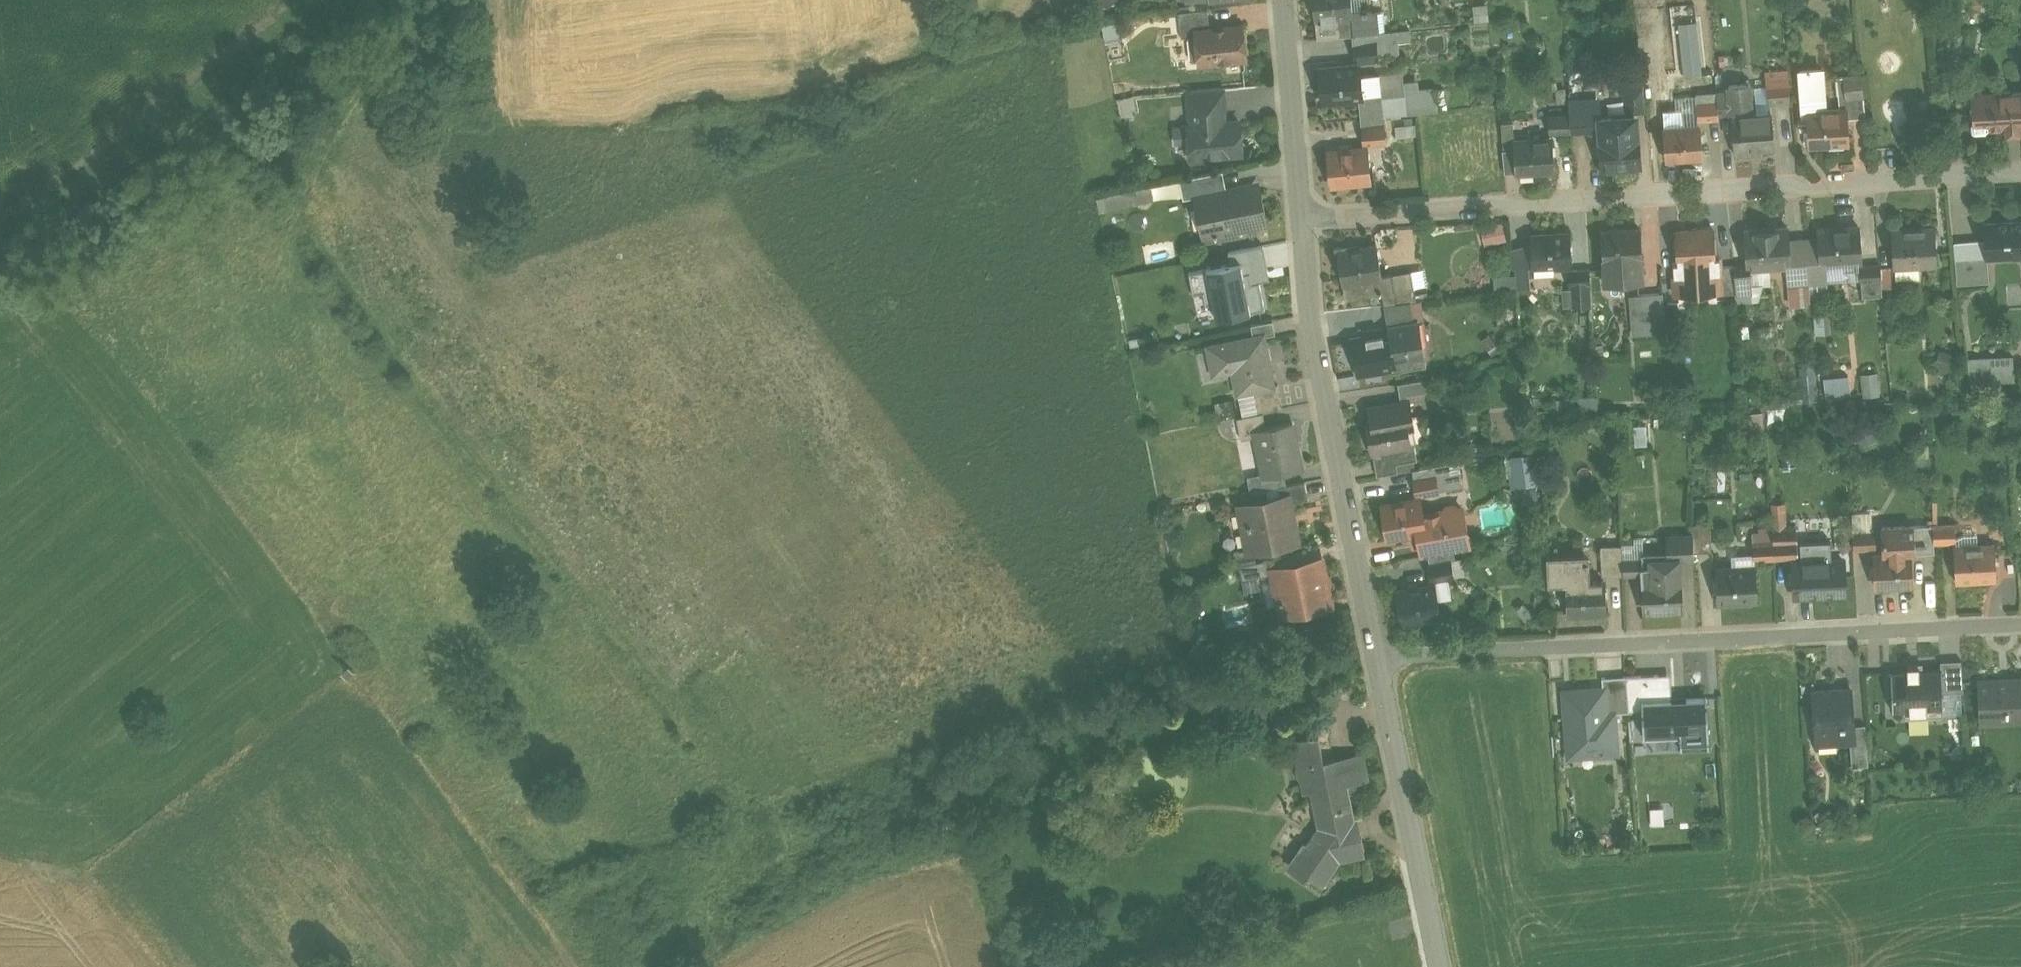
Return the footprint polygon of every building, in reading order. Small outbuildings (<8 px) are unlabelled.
[(1316,29),(1336,27),(1337,38),(1354,36),(1385,34),(1385,33),(1383,13),(1371,14),(1371,13),(1367,14),(1367,12),(1363,12),(1363,14),(1353,15),(1351,0),(1313,0),(1316,29)] [(1208,10),(1179,13),(1182,39),(1188,38),(1196,37),(1196,32),(1210,30),(1208,10)] [(1685,78),(1703,76),(1698,23),(1680,24),(1685,78)] [(1336,27),(1316,29),(1317,40),(1337,38),(1336,27)] [(1243,29),(1226,30),(1226,29),(1210,30),(1196,32),(1196,37),(1188,38),(1191,60),(1199,60),(1199,65),(1246,59),(1243,29)] [(1385,34),(1354,36),(1356,62),(1401,57),(1400,44),(1413,43),(1411,30),(1385,33),(1385,34)] [(1357,68),(1322,71),(1324,103),(1359,100),(1357,68)] [(1847,112),(1825,113),(1822,72),(1800,74),(1803,119),(1808,119),(1809,132),(1804,132),(1805,147),(1810,147),(1810,148),(1829,147),(1829,151),(1844,150),(1844,146),(1849,146),(1847,112)] [(1788,73),(1765,75),(1768,106),(1791,104),(1788,73)] [(1862,77),(1838,79),(1842,110),(1865,107),(1862,77)] [(1587,80),(1587,95),(1604,95),(1603,80),(1587,80)] [(1419,89),(1419,81),(1404,83),(1405,97),(1407,114),(1439,111),(1437,87),(1419,89)] [(1750,87),(1729,89),(1729,94),(1731,119),(1732,119),(1735,157),(1752,155),(1752,151),(1775,150),(1772,116),(1752,117),(1750,87)] [(1642,88),(1623,90),(1626,115),(1645,113),(1642,88)] [(1223,89),(1189,92),(1191,114),(1220,112),(1223,112),(1225,110),(1223,89)] [(1729,94),(1717,96),(1719,120),(1731,119),(1729,94)] [(1972,98),(1974,132),(2006,130),(2007,137),(2020,136),(2019,129),(2020,129),(2020,95),(1972,98)] [(1717,96),(1697,97),(1699,122),(1719,120),(1717,96)] [(1383,116),(1407,114),(1405,97),(1381,99),(1383,116)] [(1383,116),(1381,99),(1361,100),(1363,126),(1383,124),(1383,116)] [(1239,122),(1221,123),(1220,112),(1191,114),(1192,126),(1189,126),(1192,158),(1242,154),(1239,122)] [(1600,115),(1571,117),(1571,132),(1600,131),(1599,119),(1600,119),(1600,115)] [(1571,117),(1549,118),(1550,134),(1571,132),(1571,117)] [(1600,119),(1599,119),(1600,131),(1603,170),(1639,167),(1636,123),(1634,123),(1634,117),(1600,119)] [(1957,118),(1935,120),(1937,146),(1959,144),(1957,118)] [(1700,128),(1664,130),(1666,162),(1703,159),(1700,128)] [(1384,129),(1363,130),(1365,144),(1386,142),(1384,129)] [(1552,140),(1515,142),(1515,150),(1517,173),(1517,174),(1554,172),(1552,140)] [(1369,149),(1330,152),(1333,184),(1372,181),(1369,149)] [(1515,150),(1503,151),(1505,174),(1517,173),(1515,150)] [(1227,191),(1223,171),(1181,180),(1185,199),(1200,197),(1227,191)] [(1227,191),(1200,197),(1209,244),(1236,238),(1235,230),(1262,225),(1255,185),(1227,191)] [(1150,187),(1100,197),(1102,211),(1152,201),(1150,187)] [(1502,224),(1482,229),(1486,246),(1506,241),(1502,224)] [(1988,228),(1990,259),(2020,257),(2020,227),(1988,228)] [(1715,230),(1677,232),(1679,264),(1674,264),(1676,291),(1693,289),(1697,292),(1716,291),(1718,288),(1722,288),(1724,288),(1722,268),(1721,258),(1716,259),(1715,230)] [(1859,230),(1818,233),(1819,241),(1805,242),(1806,260),(1809,286),(1827,285),(1826,267),(1861,264),(1859,230)] [(1640,231),(1602,233),(1606,286),(1608,286),(1607,280),(1624,279),(1624,285),(1643,284),(1640,231)] [(1788,231),(1746,234),(1748,267),(1749,267),(1749,271),(1750,271),(1787,268),(1790,268),(1790,263),(1790,261),(1788,231)] [(1935,231),(1895,233),(1897,269),(1937,267),(1935,231)] [(1569,233),(1533,235),(1533,243),(1534,268),(1571,266),(1569,233)] [(1511,251),(1512,269),(1516,269),(1529,268),(1534,268),(1533,243),(1511,251)] [(1216,319),(1266,309),(1260,282),(1270,280),(1263,245),(1230,252),(1232,263),(1191,271),(1196,293),(1204,291),(1207,302),(1212,301),(1216,319)] [(1376,245),(1338,252),(1346,297),(1366,294),(1366,295),(1379,292),(1379,293),(1382,293),(1382,292),(1393,290),(1391,276),(1391,275),(1381,276),(1376,245)] [(1806,260),(1790,261),(1790,263),(1790,268),(1787,268),(1788,287),(1809,286),(1806,260)] [(1988,261),(1957,263),(1958,289),(1989,287),(1988,261)] [(1748,267),(1735,268),(1738,295),(1738,296),(1753,295),(1750,271),(1749,271),(1749,267),(1748,267)] [(1529,268),(1516,269),(1516,276),(1517,287),(1517,290),(1530,289),(1529,268)] [(1735,268),(1722,268),(1724,288),(1722,288),(1723,297),(1738,295),(1735,268)] [(1881,268),(1860,269),(1862,301),(1883,299),(1882,292),(1881,272),(1881,268)] [(1891,270),(1881,272),(1882,292),(1892,290),(1891,270)] [(1586,271),(1569,272),(1570,289),(1587,288),(1586,271)] [(1412,272),(1391,276),(1393,290),(1382,292),(1382,293),(1384,305),(1409,302),(1416,301),(1412,272)] [(1517,287),(1516,276),(1495,277),(1495,289),(1517,287)] [(1809,286),(1788,287),(1789,308),(1810,307),(1809,286)] [(1571,308),(1590,307),(1589,288),(1587,288),(1570,289),(1571,308)] [(1663,295),(1631,298),(1634,336),(1667,333),(1663,295)] [(1409,302),(1384,305),(1388,328),(1413,324),(1409,302)] [(1273,320),(1251,325),(1254,337),(1264,335),(1264,336),(1276,334),(1273,320)] [(1413,324),(1388,328),(1389,333),(1353,340),(1359,373),(1392,367),(1393,372),(1427,366),(1419,323),(1413,324)] [(1254,337),(1209,346),(1213,367),(1233,363),(1238,393),(1253,390),(1274,386),(1273,384),(1264,336),(1264,335),(1254,337)] [(1497,345),(1489,335),(1481,342),(1489,352),(1497,345)] [(2015,359),(1969,361),(1970,387),(2017,384),(2015,359)] [(1814,369),(1801,369),(1802,405),(1816,405),(1814,369)] [(1878,376),(1862,377),(1863,398),(1879,397),(1878,376)] [(1424,379),(1396,384),(1398,396),(1426,391),(1424,379)] [(1848,379),(1825,380),(1826,400),(1849,399),(1848,379)] [(1274,386),(1253,390),(1258,413),(1264,412),(1283,408),(1278,383),(1273,384),(1274,386)] [(1596,394),(1577,400),(1580,412),(1600,406),(1596,394)] [(1232,399),(1215,402),(1218,419),(1235,416),(1232,399)] [(1411,400),(1370,408),(1372,419),(1368,420),(1373,454),(1375,453),(1378,467),(1398,464),(1419,461),(1416,444),(1411,444),(1408,426),(1415,425),(1411,400)] [(1258,413),(1237,417),(1242,439),(1256,436),(1255,430),(1267,428),(1264,412),(1258,413)] [(1267,428),(1255,430),(1256,436),(1264,477),(1285,473),(1302,469),(1293,422),(1267,428)] [(1636,445),(1646,445),(1647,426),(1636,426),(1636,445)] [(1535,453),(1506,457),(1511,489),(1540,484),(1535,453)] [(1461,462),(1414,470),(1418,495),(1442,491),(1439,478),(1463,474),(1461,462)] [(1398,464),(1378,467),(1379,476),(1400,473),(1398,464)] [(1249,480),(1251,491),(1287,484),(1285,473),(1264,477),(1249,480)] [(1305,481),(1279,486),(1282,500),(1288,499),(1289,503),(1308,499),(1305,481)] [(1537,488),(1522,489),(1523,505),(1538,504),(1537,488)] [(1282,500),(1241,508),(1250,549),(1296,539),(1289,503),(1288,499),(1282,500)] [(1420,499),(1383,505),(1388,539),(1419,534),(1426,533),(1423,517),(1420,499)] [(1444,514),(1423,517),(1426,533),(1419,534),(1423,555),(1470,547),(1464,511),(1459,512),(1456,507),(1447,509),(1444,514)] [(1710,524),(1693,525),(1693,537),(1694,553),(1712,552),(1710,524)] [(1956,543),(1955,525),(1933,526),(1934,544),(1956,543)] [(1933,526),(1914,527),(1915,555),(1935,554),(1934,544),(1933,526)] [(1914,527),(1882,529),(1884,555),(1875,555),(1876,588),(1913,586),(1911,555),(1915,555),(1914,527)] [(1795,528),(1773,529),(1774,543),(1775,558),(1796,557),(1795,543),(1796,543),(1795,528)] [(1874,531),(1853,532),(1854,551),(1875,549),(1874,531)] [(1693,537),(1666,538),(1667,559),(1679,559),(1679,560),(1694,559),(1694,553),(1693,537)] [(1774,543),(1753,545),(1754,559),(1775,558),(1774,543)] [(1622,546),(1601,546),(1603,575),(1623,575),(1623,559),(1622,546)] [(1992,546),(1956,548),(1957,581),(1994,580),(1992,546)] [(1589,559),(1550,561),(1550,584),(1568,584),(1569,615),(1606,613),(1604,581),(1590,581),(1589,559)] [(1644,559),(1623,559),(1623,575),(1643,574),(1643,561),(1644,560),(1644,559)] [(1679,560),(1679,559),(1667,559),(1644,560),(1643,561),(1643,574),(1645,611),(1682,610),(1679,560)] [(1265,560),(1240,565),(1243,580),(1268,575),(1265,560)] [(1844,560),(1796,563),(1798,595),(1846,592),(1844,560)] [(1321,563),(1274,572),(1282,613),(1329,604),(1321,563)] [(1450,563),(1428,567),(1431,581),(1453,576),(1450,563)] [(1755,568),(1717,570),(1719,603),(1757,601),(1755,568)] [(1433,586),(1397,594),(1403,623),(1439,616),(1433,586)] [(1908,666),(1908,671),(1891,672),(1893,712),(1910,711),(1910,715),(1928,714),(1928,710),(1944,709),(1944,708),(1942,669),(1920,670),(1920,667),(1911,668),(1910,666),(1908,666)] [(1627,677),(1602,679),(1603,690),(1612,689),(1614,714),(1630,713),(1627,677)] [(1979,683),(1981,723),(2020,721),(2020,681),(1979,683)] [(1603,690),(1565,693),(1568,736),(1577,735),(1579,756),(1617,753),(1614,714),(1612,689),(1603,690)] [(1851,689),(1813,692),(1817,739),(1837,738),(1837,743),(1851,742),(1855,742),(1854,726),(1851,689)] [(1706,699),(1642,702),(1644,738),(1645,738),(1645,737),(1680,735),(1680,737),(1681,752),(1710,751),(1707,698),(1706,698),(1706,699)] [(1865,725),(1854,726),(1855,742),(1851,742),(1852,755),(1868,753),(1865,725)] [(1343,757),(1324,761),(1319,734),(1292,740),(1300,778),(1303,777),(1305,789),(1313,788),(1321,826),(1316,833),(1314,832),(1306,843),(1304,842),(1303,843),(1306,844),(1293,863),(1308,872),(1304,879),(1305,879),(1307,876),(1310,878),(1323,886),(1340,861),(1365,855),(1362,837),(1359,838),(1348,786),(1343,757)] [(1364,753),(1343,757),(1348,786),(1370,781),(1364,753)]
